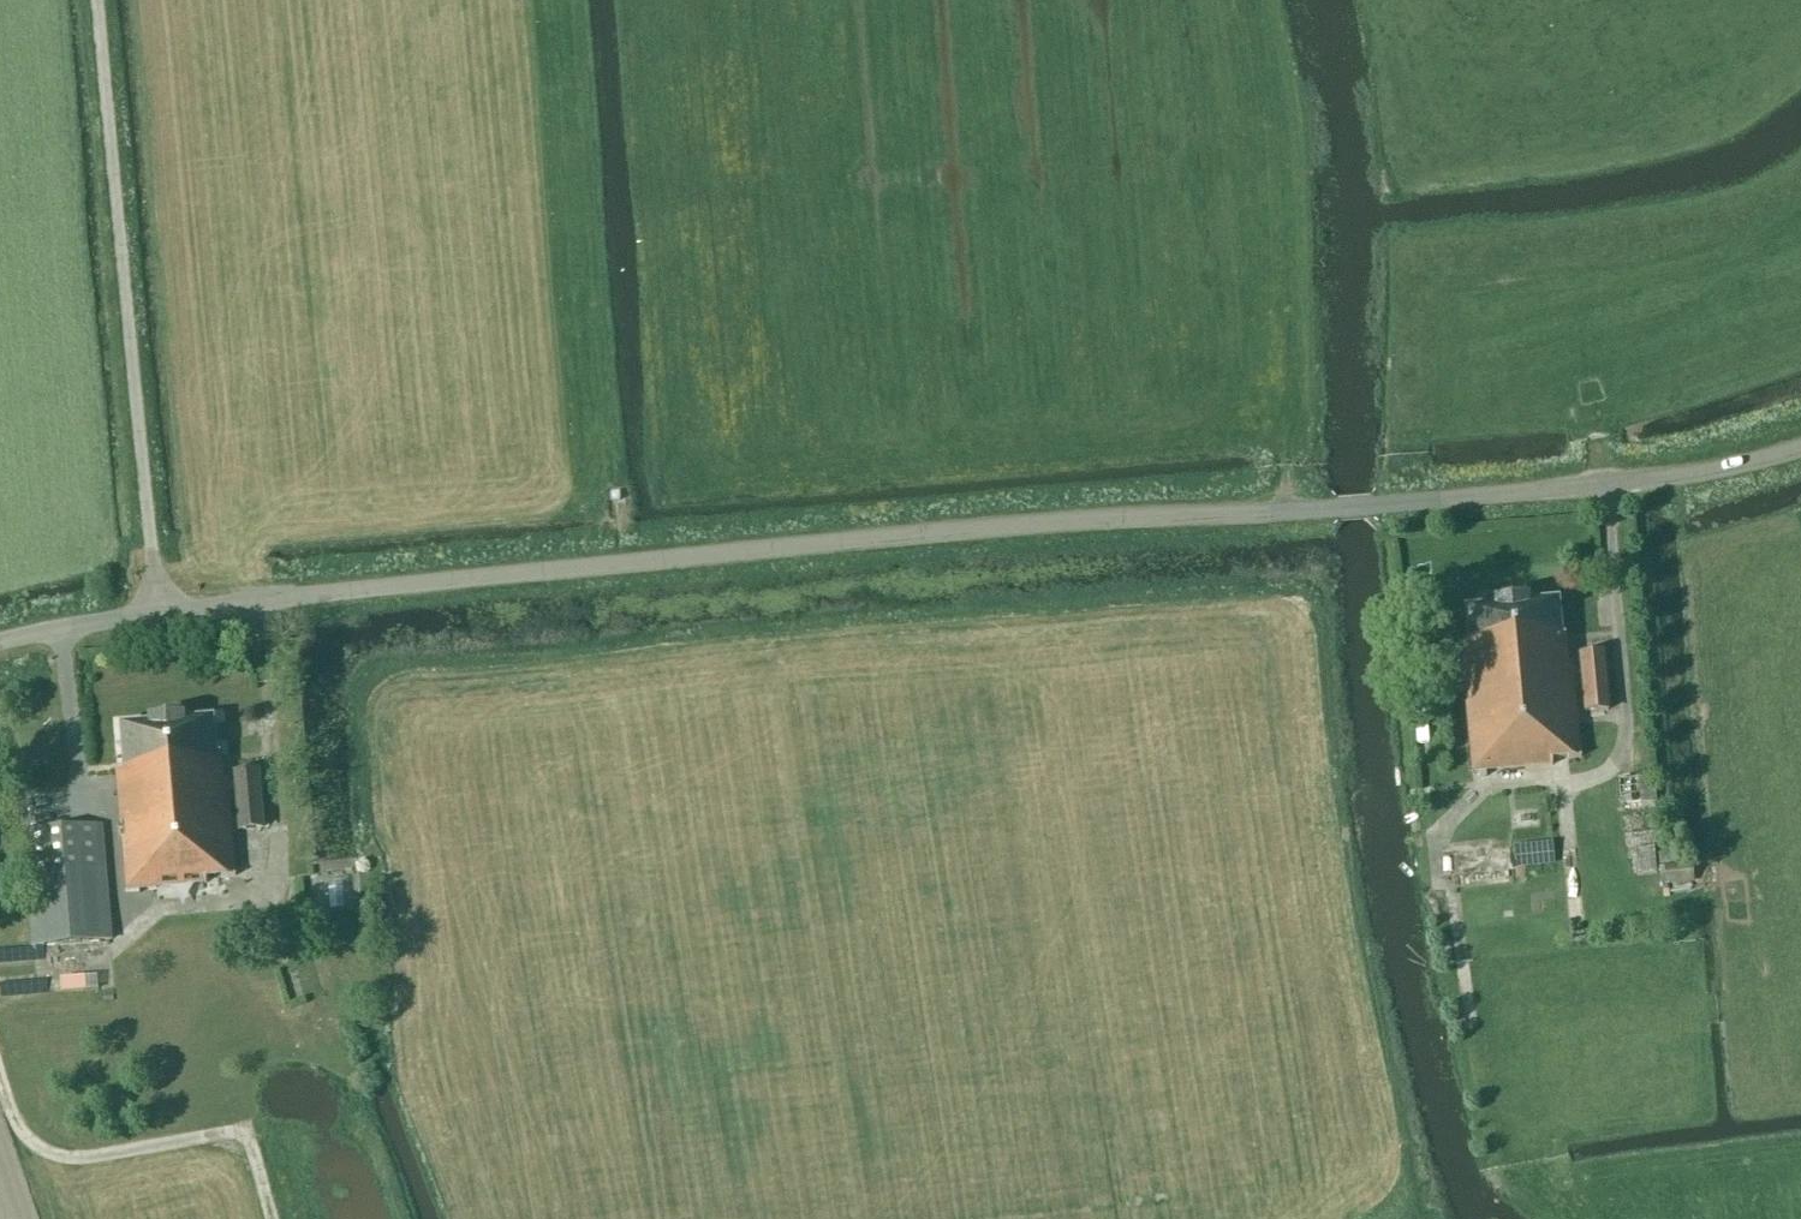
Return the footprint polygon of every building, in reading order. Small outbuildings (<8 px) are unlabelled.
[(1552,760),(1581,758),(1572,664),(1568,664),(1565,635),(1561,635),(1558,600),(1527,603),(1527,601),(1496,603),(1497,606),(1466,609),(1470,652),(1461,652),(1472,773),(1480,772),(1480,777),(1486,777),(1485,771),(1552,765),(1552,760)] [(1586,712),(1608,710),(1602,654),(1580,656),(1586,712)] [(1428,716),(1414,718),(1419,755),(1434,753),(1428,716)] [(234,876),(235,876),(227,782),(222,782),(220,753),(216,753),(213,718),(183,721),(182,718),(151,721),(152,724),(121,726),(125,769),(117,770),(118,788),(99,790),(99,789),(20,796),(32,945),(111,939),(100,799),(119,797),(127,890),(134,889),(135,895),(141,895),(140,889),(207,883),(206,878),(224,877),(224,882),(234,882),(234,876)] [(240,830),(262,828),(258,772),(236,774),(240,830)] [(1620,805),(1655,803),(1654,779),(1618,781),(1620,805)] [(1535,811),(1517,816),(1522,832),(1539,827),(1535,811)] [(1515,862),(1554,858),(1553,843),(1513,847),(1515,862)] [(1661,885),(1692,882),(1691,866),(1660,869),(1661,885)] [(355,870),(330,870),(330,906),(355,906),(355,870)] [(86,970),(61,969),(60,988),(86,989),(86,970)]
